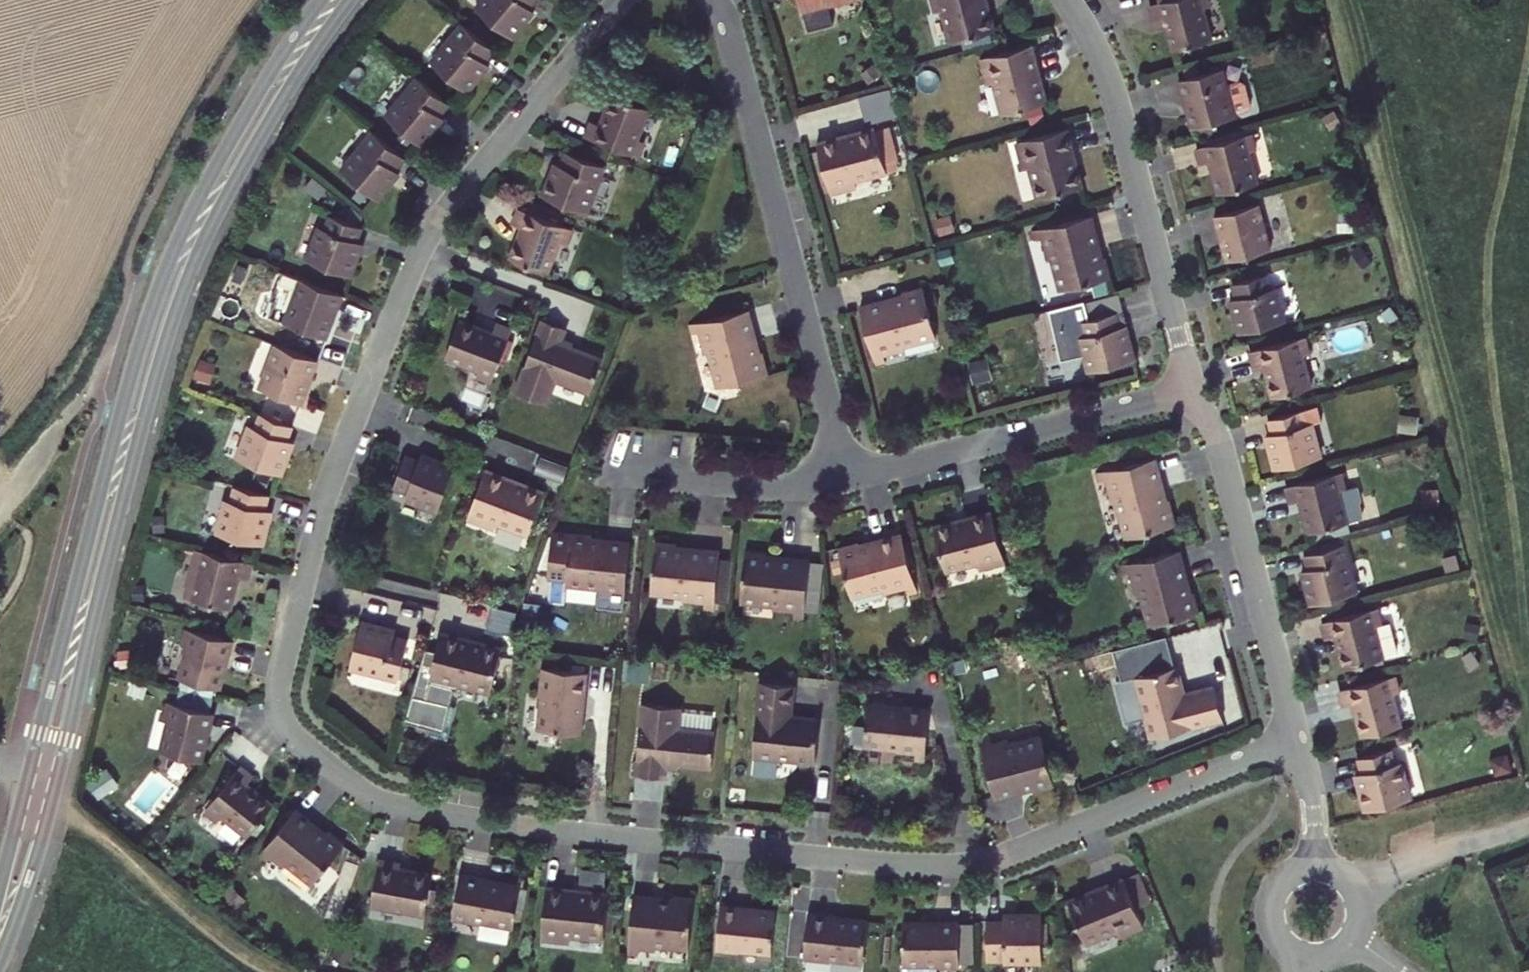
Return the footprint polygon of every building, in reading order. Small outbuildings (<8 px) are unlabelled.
[(478,5),(513,35),(526,20),(524,18),(533,7),(531,5),(535,0),(482,0),(478,5)] [(808,10),(812,8),(818,13),(826,11),(827,5),(845,0),(806,0),(808,10)] [(990,0),(937,0),(940,13),(947,11),(955,42),(999,30),(994,12),(990,13),(987,1),(991,0),(990,0)] [(1211,3),(1211,0),(1158,0),(1153,1),(1157,18),(1166,15),(1175,48),(1213,38),(1205,5),(1211,3)] [(524,18),(526,20),(535,9),(533,7),(524,18)] [(495,47),(464,21),(432,60),(468,89),(482,72),(480,71),(487,62),(484,59),(495,47)] [(1005,116),(1050,105),(1044,84),(1040,85),(1037,74),(1041,73),(1034,46),(984,60),(991,86),(997,85),(1005,116)] [(489,63),(487,62),(480,71),(482,72),(489,63)] [(1228,81),(1224,67),(1181,79),(1194,127),(1196,126),(1211,122),(1237,115),(1236,110),(1249,107),(1252,102),(1246,81),(1241,78),(1228,81)] [(451,103),(420,77),(387,115),(423,145),(436,129),(434,127),(443,117),(441,115),(451,103)] [(869,120),(898,112),(890,84),(861,93),(869,120)] [(594,120),(589,135),(642,155),(647,140),(641,137),(654,104),(615,89),(602,123),(594,120)] [(434,127),(436,129),(445,119),(443,117),(434,127)] [(1211,122),(1196,126),(1198,136),(1214,132),(1211,122)] [(852,140),(851,135),(823,142),(837,194),(864,187),(862,181),(895,172),(894,168),(890,155),(903,152),(897,126),(884,129),(883,126),(862,131),(863,136),(852,140)] [(391,179),(398,170),(395,168),(406,155),(375,130),(343,168),(379,197),(393,181),(391,179)] [(1077,155),(1070,130),(1019,144),(1026,168),(1032,166),(1040,199),(1085,187),(1080,167),(1075,168),(1072,156),(1077,155)] [(863,136),(862,131),(851,135),(852,140),(863,136)] [(1258,151),(1254,134),(1200,148),(1204,164),(1213,162),(1222,195),(1261,184),(1252,152),(1258,151)] [(606,162),(568,148),(563,162),(559,161),(555,173),(553,173),(545,193),(589,209),(606,162)] [(894,168),(907,164),(903,152),(890,155),(894,168)] [(400,172),(398,170),(391,179),(393,181),(400,172)] [(576,224),(522,205),(516,220),(526,224),(514,255),(553,269),(565,238),(570,240),(576,224)] [(1273,251),(1261,206),(1218,217),(1230,262),(1273,251)] [(350,273),(358,254),(356,253),(361,239),(357,238),(362,225),(330,213),(325,227),(319,225),(307,257),(350,273)] [(1114,277),(1109,258),(1105,260),(1100,261),(1097,249),(1101,248),(1093,217),(1042,230),(1045,240),(1050,261),(1057,259),(1065,290),(1114,277)] [(1038,242),(1045,240),(1042,230),(1035,232),(1038,242)] [(1273,290),(1269,275),(1235,284),(1239,299),(1233,301),(1242,335),(1287,323),(1278,289),(1273,290)] [(340,292),(299,276),(282,320),(324,336),(340,292)] [(870,304),(885,359),(895,356),(915,350),(914,344),(942,337),(928,285),(914,289),(915,292),(916,297),(903,300),(902,295),(870,304)] [(1121,327),(1127,326),(1117,290),(1086,299),(1091,320),(1117,313),(1121,327)] [(903,300),(916,297),(915,292),(902,295),(903,300)] [(1127,326),(1121,327),(1117,313),(1091,320),(1086,299),(1048,309),(1062,363),(1087,356),(1091,372),(1136,360),(1127,326)] [(768,349),(764,350),(758,352),(755,340),(761,339),(753,307),(701,320),(704,331),(709,351),(715,350),(723,385),(774,372),(768,349)] [(524,308),(518,325),(529,329),(535,312),(524,308)] [(548,317),(521,390),(554,402),(562,378),(595,390),(608,356),(568,341),(573,326),(548,317)] [(499,321),(496,330),(462,318),(448,356),(481,368),(478,375),(496,382),(516,327),(499,321)] [(704,331),(701,320),(693,322),(696,332),(704,331)] [(1308,355),(1313,353),(1309,337),(1255,351),(1260,368),(1268,366),(1277,397),(1317,386),(1308,355)] [(764,350),(761,339),(755,340),(758,352),(764,350)] [(317,358),(275,342),(258,387),(300,403),(317,358)] [(897,363),(895,356),(885,359),(887,366),(897,363)] [(1326,421),(1321,405),(1272,419),(1276,433),(1270,435),(1279,469),(1324,457),(1315,423),(1326,421)] [(249,423),(237,455),(281,471),(288,452),(287,451),(291,439),(288,438),(294,424),(260,411),(255,425),(249,423)] [(421,457),(419,463),(406,459),(395,492),(409,497),(407,501),(441,513),(456,469),(421,457)] [(1180,525),(1173,501),(1169,502),(1164,503),(1161,490),(1165,489),(1157,459),(1106,472),(1109,483),(1114,503),(1121,501),(1131,537),(1180,525)] [(550,492),(530,484),(528,489),(516,484),(517,480),(490,470),(472,518),(500,528),(502,523),(533,535),(550,492)] [(1101,485),(1109,483),(1106,472),(1099,475),(1101,485)] [(1345,472),(1290,487),(1295,503),(1305,500),(1313,533),(1353,522),(1368,518),(1364,505),(1365,500),(1361,486),(1350,489),(1345,472)] [(530,484),(517,480),(516,484),(528,489),(530,484)] [(271,509),(275,494),(240,486),(237,500),(232,499),(224,534),(269,545),(274,523),(272,522),(275,510),(271,509)] [(1164,503),(1169,502),(1165,489),(1161,490),(1164,503)] [(962,523),(961,519),(940,525),(952,568),(984,560),(985,567),(1011,560),(997,510),(972,516),(973,520),(962,523)] [(594,543),(595,538),(595,533),(575,531),(575,533),(557,531),(553,572),(571,574),(570,582),(603,585),(603,592),(620,594),(630,595),(635,542),(608,539),(608,544),(594,543)] [(878,547),(869,549),(868,545),(867,539),(846,544),(857,594),(889,587),(891,594),(912,588),(921,586),(907,534),(877,542),(878,547)] [(680,552),(680,546),(681,542),(660,540),(655,591),(688,594),(687,601),(707,603),(717,604),(723,551),(692,548),(691,553),(680,552)] [(1316,605),(1361,593),(1348,545),(1309,556),(1313,570),(1307,571),(1316,605)] [(198,548),(186,597),(231,608),(239,576),(249,578),(253,561),(198,548)] [(814,560),(787,557),(786,562),(774,561),(775,556),(775,551),(755,549),(750,600),(782,603),(782,610),(799,612),(808,613),(814,560)] [(1181,550),(1132,564),(1135,572),(1141,596),(1146,594),(1154,624),(1203,611),(1198,592),(1193,593),(1189,594),(1186,582),(1190,581),(1181,550)] [(914,596),(923,593),(921,586),(912,588),(914,596)] [(629,602),(630,595),(620,594),(619,602),(629,602)] [(716,612),(717,604),(707,603),(706,611),(716,612)] [(1385,625),(1381,608),(1327,622),(1331,639),(1341,636),(1349,669),(1389,658),(1380,626),(1385,625)] [(808,613),(799,612),(798,619),(807,620),(808,613)] [(393,640),(394,636),(382,633),(383,630),(362,625),(350,670),(399,682),(408,644),(393,640)] [(189,647),(182,679),(219,687),(226,656),(230,657),(234,640),(187,629),(182,646),(189,647)] [(468,647),(470,643),(470,642),(442,635),(440,643),(430,641),(413,714),(433,718),(432,724),(451,729),(458,698),(453,697),(454,692),(457,692),(459,687),(491,694),(502,649),(482,644),(481,650),(468,647)] [(482,644),(470,642),(470,643),(468,647),(481,650),(482,644)] [(585,695),(588,668),(543,664),(540,692),(544,692),(540,727),(579,731),(583,695),(585,695)] [(1186,686),(1180,666),(1138,677),(1155,737),(1226,718),(1217,686),(1188,694),(1184,695),(1182,688),(1186,686)] [(1396,694),(1403,692),(1399,675),(1344,690),(1348,707),(1357,704),(1366,735),(1404,725),(1396,694)] [(795,682),(762,678),(755,753),(796,757),(800,762),(808,762),(812,759),(817,760),(822,716),(799,713),(798,718),(792,717),(793,713),(795,682)] [(671,758),(684,759),(717,763),(720,726),(717,726),(718,710),(687,707),(687,703),(649,699),(642,769),(670,772),(671,763),(671,758)] [(869,704),(865,745),(899,748),(898,760),(916,761),(917,756),(917,754),(927,755),(931,708),(903,705),(902,708),(887,706),(883,701),(877,700),(872,704),(869,704)] [(212,729),(216,712),(170,701),(166,719),(173,721),(166,753),(202,762),(210,728),(212,729)] [(993,733),(982,736),(984,743),(995,741),(993,733)] [(1022,782),(1033,779),(1035,785),(1036,789),(1057,784),(1044,734),(1012,743),(1010,736),(995,741),(984,743),(998,795),(1024,788),(1022,782)] [(1404,761),(1399,763),(1395,749),(1361,758),(1365,773),(1359,775),(1368,808),(1413,796),(1404,761)] [(253,776),(240,765),(204,810),(218,821),(222,815),(248,835),(273,803),(247,783),(253,776)] [(1033,779),(1022,782),(1024,788),(1035,785),(1033,779)] [(328,831),(325,835),(322,838),(312,831),(315,827),(294,810),(261,852),(269,859),(282,869),(286,864),(312,884),(344,844),(328,831)] [(322,838),(325,835),(315,827),(312,831),(322,838)] [(264,865),(269,859),(261,852),(257,859),(264,865)] [(401,862),(379,859),(372,904),(426,913),(433,873),(400,868),(401,862)] [(1126,877),(1138,905),(1151,900),(1140,872),(1126,877)] [(487,881),(488,878),(461,874),(453,921),(481,926),(482,921),(515,926),(522,887),(487,881)] [(1092,896),(1090,890),(1070,898),(1087,943),(1119,930),(1122,936),(1146,926),(1138,905),(1126,877),(1126,876),(1099,886),(1102,893),(1092,896)] [(608,891),(589,889),(588,895),(574,893),(575,888),(549,886),(544,938),(573,941),(573,935),(604,938),(608,891)] [(1102,893),(1099,886),(1090,890),(1092,896),(1102,893)] [(629,947),(639,948),(655,950),(656,943),(690,946),(695,896),(674,894),(674,899),(673,904),(661,903),(661,898),(634,895),(629,947)] [(772,953),(775,913),(741,910),(742,907),(721,905),(717,952),(738,953),(738,950),(772,953)] [(835,916),(836,913),(810,911),(806,958),(832,960),(832,956),(865,959),(868,918),(835,916)] [(1043,961),(1042,913),(1020,913),(1020,916),(1007,916),(1007,919),(992,919),(992,961),(1043,961)] [(938,921),(903,921),(904,971),(938,971),(938,964),(960,964),(960,918),(938,918),(938,921)] [(639,948),(629,947),(628,955),(638,956),(639,948)]
